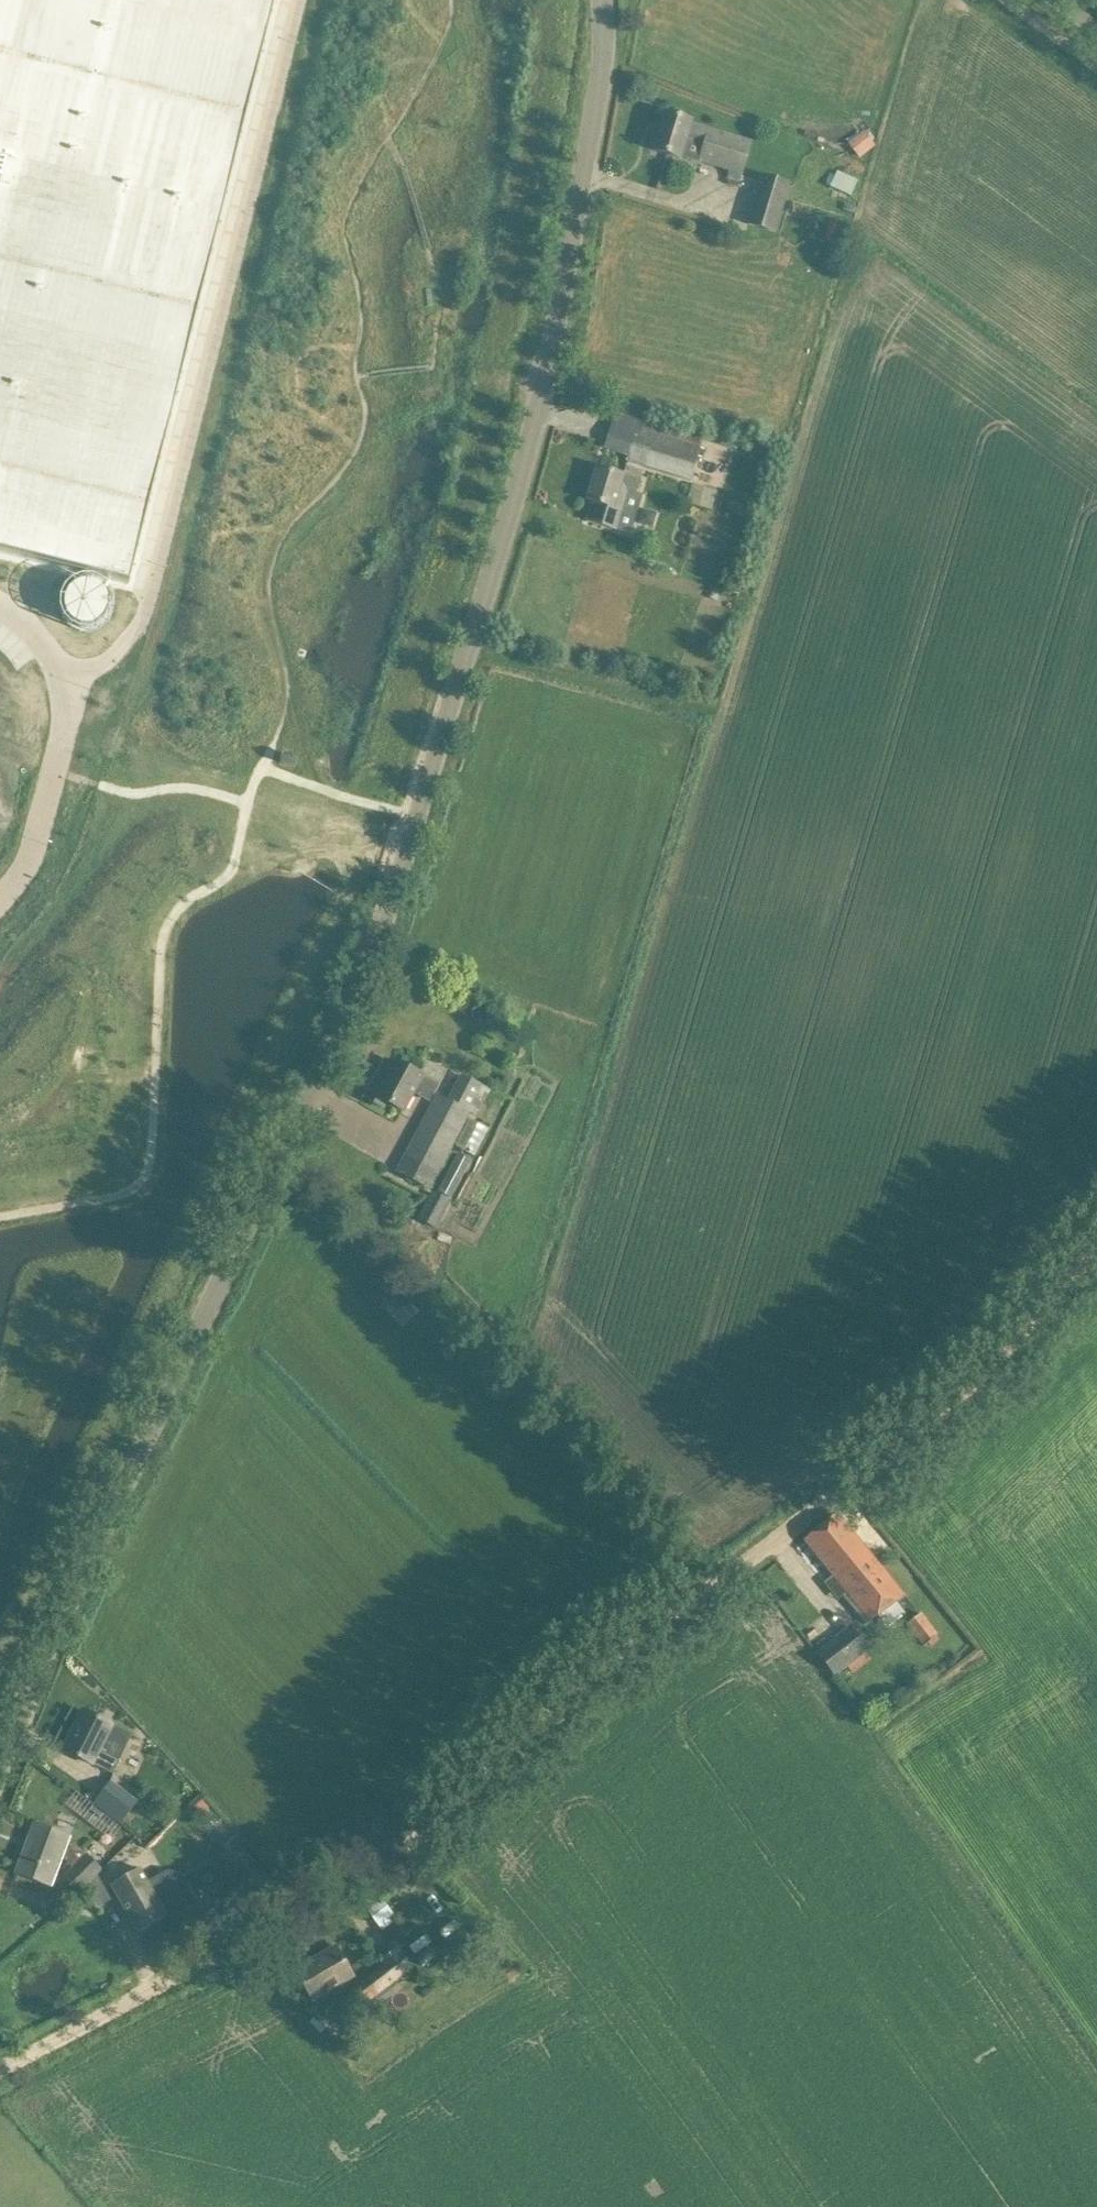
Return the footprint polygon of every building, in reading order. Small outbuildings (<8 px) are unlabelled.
[(129,585),(275,0),(0,0),(0,553),(129,585)] [(665,114),(654,150),(680,158),(681,155),(740,173),(750,142),(690,124),(691,122),(665,114)] [(865,131),(848,143),(858,157),(875,145),(865,131)] [(830,187),(831,187),(851,196),(858,180),(837,171),(830,187)] [(775,232),(790,184),(762,176),(748,224),(775,232)] [(628,459),(649,465),(691,478),(700,449),(636,430),(628,459)] [(623,475),(619,474),(598,468),(588,500),(594,502),(587,520),(617,529),(629,492),(636,494),(640,481),(623,476),(623,475)] [(108,610),(109,604),(107,598),(104,593),(99,589),(94,586),(88,584),(82,585),(76,587),(71,590),(67,595),(65,600),(65,605),(65,610),(67,615),(70,619),(74,623),(80,625),(86,627),(92,626),(97,624),(102,620),(106,616),(108,610)] [(378,1072),(364,1098),(379,1106),(382,1100),(403,1110),(413,1091),(430,1100),(437,1085),(421,1077),(421,1076),(395,1063),(387,1077),(378,1072)] [(429,1188),(469,1111),(479,1117),(492,1089),(460,1074),(447,1100),(438,1095),(398,1171),(429,1188)] [(902,1593),(852,1530),(838,1513),(802,1537),(847,1592),(843,1595),(866,1623),(902,1593)] [(907,1624),(924,1646),(938,1635),(921,1613),(907,1624)] [(868,1650),(863,1644),(850,1627),(818,1652),(835,1675),(868,1650)] [(113,1725),(103,1720),(83,1710),(63,1749),(93,1764),(114,1774),(120,1759),(132,1735),(113,1726),(113,1725)] [(99,1796),(91,1806),(98,1811),(116,1825),(117,1826),(137,1801),(111,1781),(99,1796)] [(98,1811),(89,1823),(107,1837),(116,1825),(98,1811)] [(69,1837),(55,1832),(34,1824),(16,1872),(51,1885),(62,1856),(73,1867),(63,1877),(78,1892),(83,1888),(97,1874),(101,1869),(69,1837)] [(240,1851),(224,1853),(226,1872),(243,1870),(240,1851)] [(176,1889),(158,1899),(141,1867),(112,1884),(127,1913),(138,1932),(167,1916),(165,1912),(189,1898),(185,1890),(179,1894),(176,1889)] [(97,1874),(83,1888),(95,1908),(112,1899),(97,1874)] [(76,1898),(66,1907),(73,1915),(83,1905),(76,1898)] [(366,1909),(382,1930),(398,1919),(383,1898),(366,1909)] [(419,1954),(405,1937),(395,1945),(397,1947),(380,1961),(384,1965),(350,1990),(371,2018),(445,1963),(431,1945),(419,1954)] [(353,1976),(347,1966),(336,1947),(296,1971),(313,1999),(353,1976)]
